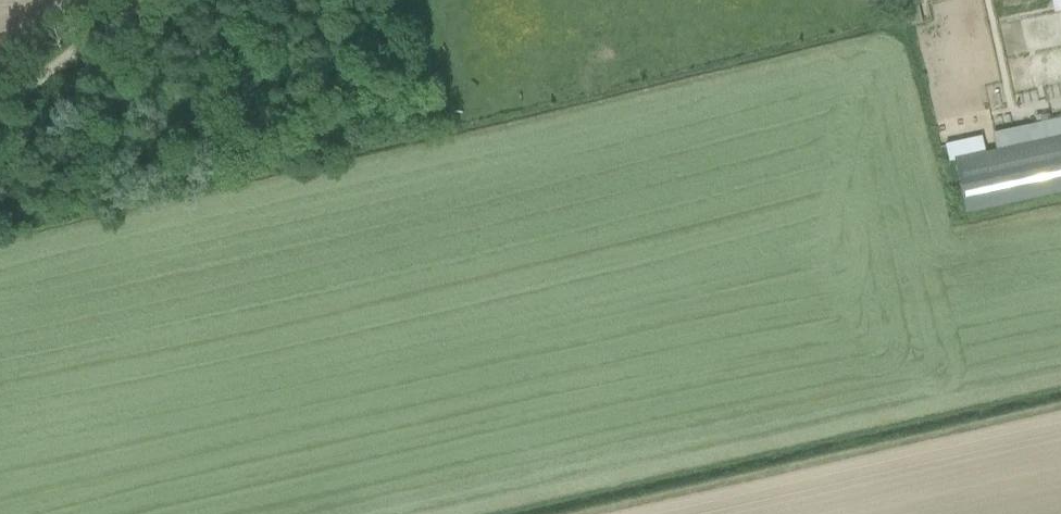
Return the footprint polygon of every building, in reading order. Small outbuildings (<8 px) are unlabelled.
[(969,161),(962,162),(956,164),(967,214),(1060,193),(1060,140),(969,161)]
